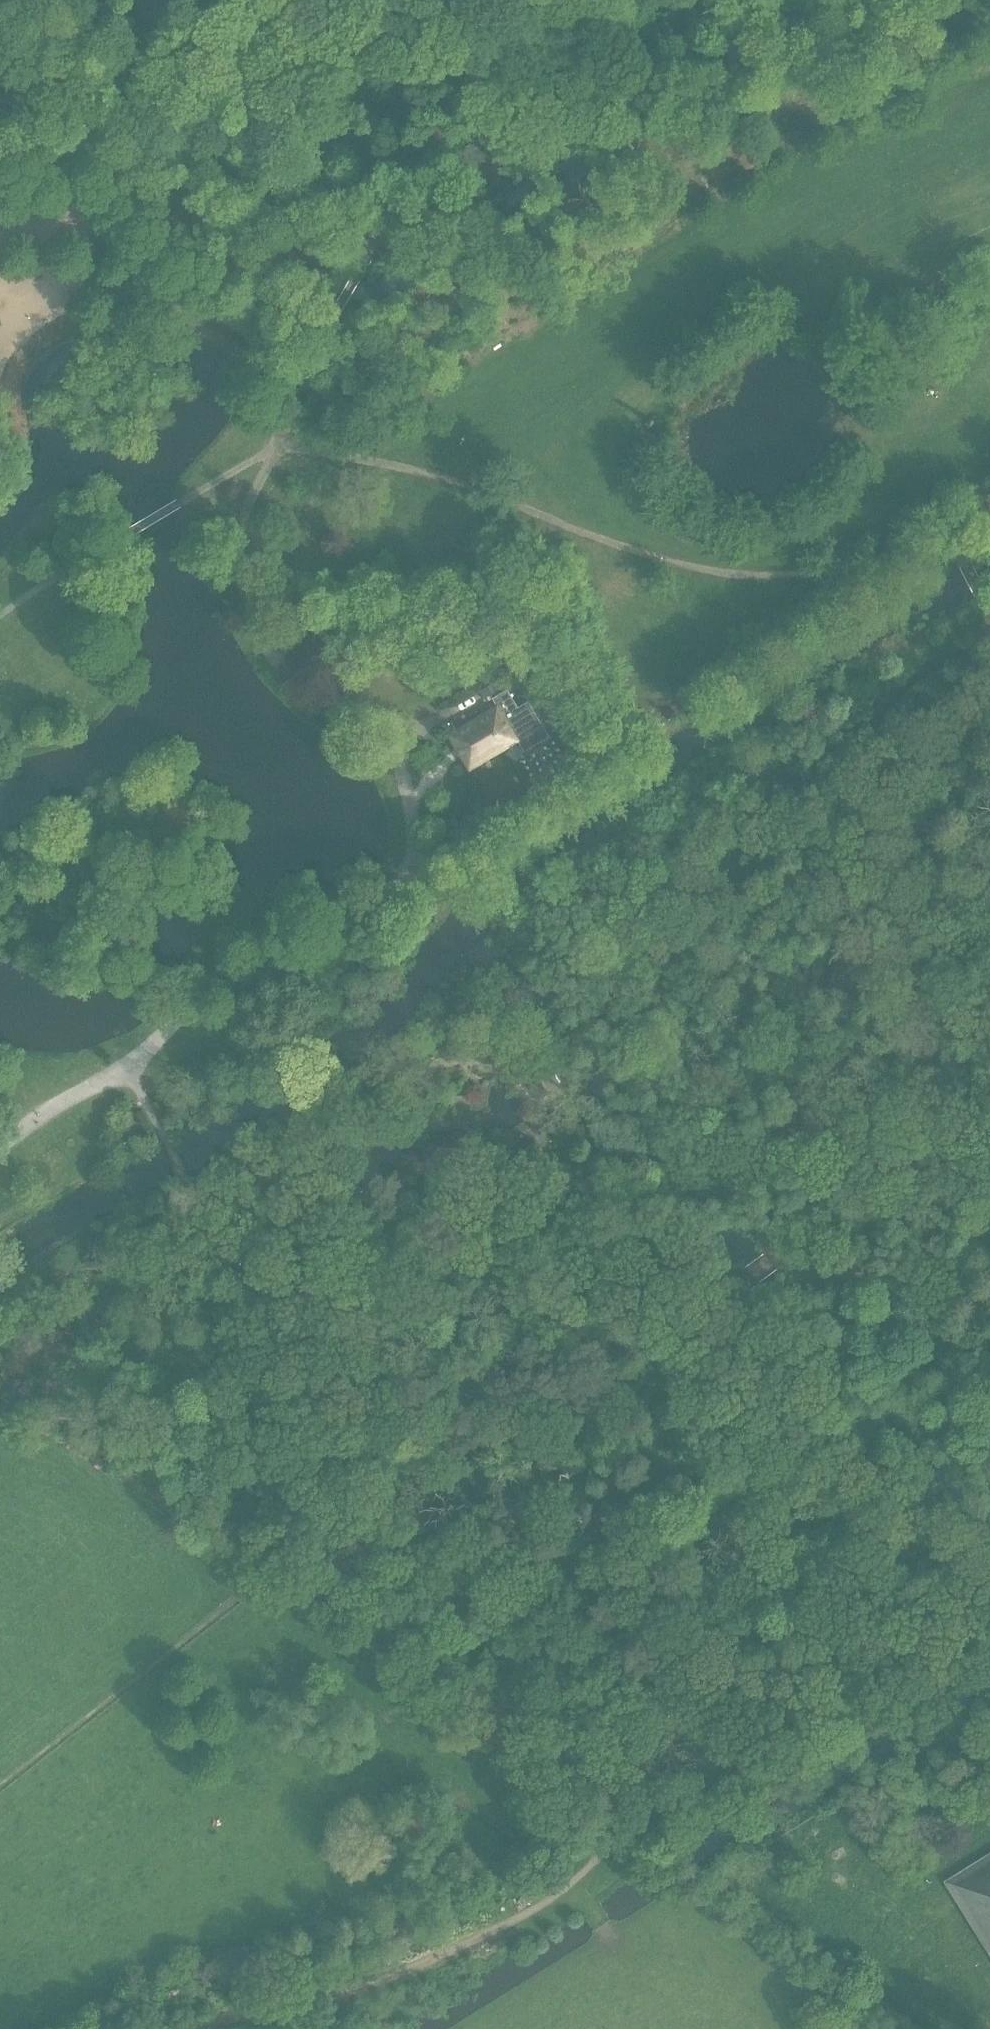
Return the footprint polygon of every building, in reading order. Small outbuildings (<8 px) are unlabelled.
[(525,750),(549,736),(528,701),(518,707),(507,689),(492,698),(497,706),(456,730),(477,766),(519,741),(525,750)] [(950,1882),(989,1946),(989,1857),(950,1882)]
